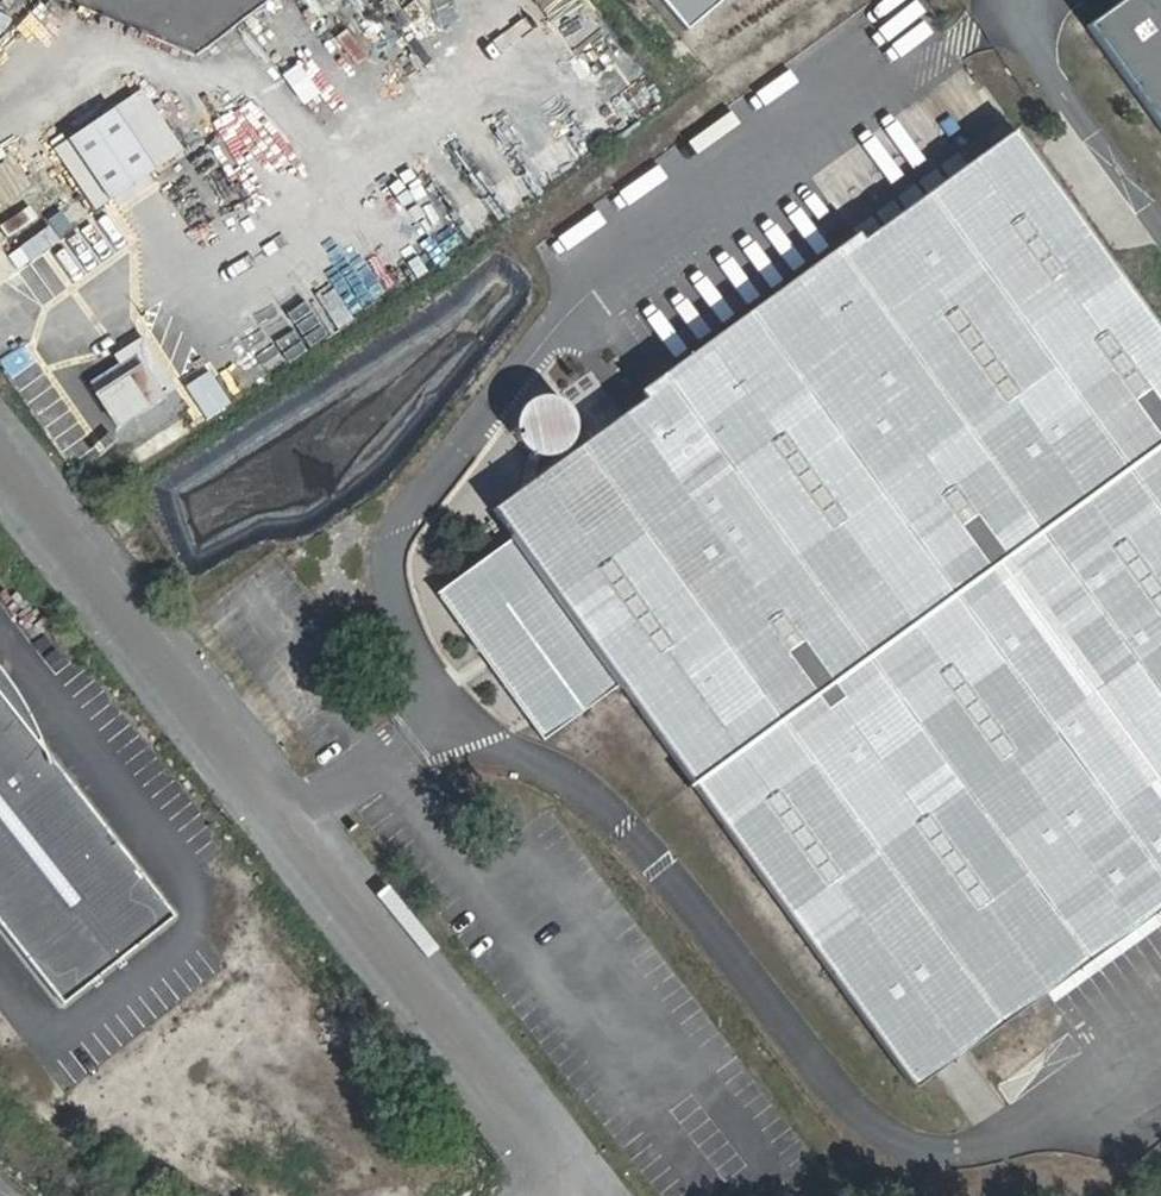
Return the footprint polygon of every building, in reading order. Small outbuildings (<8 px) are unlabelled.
[(697,27),(730,0),(675,0),(697,27)] [(1090,26),(1160,124),(1160,0),(1127,0),(1090,26)] [(1090,26),(1084,31),(1160,137),(1160,124),(1090,26)] [(160,135),(116,75),(30,136),(75,197),(160,135)] [(1013,133),(671,377),(483,512),(505,544),(430,599),(537,746),(614,691),(907,1095),(1113,945),(1160,909),(1160,338),(1013,133)] [(164,376),(140,337),(79,378),(104,414),(164,376)] [(13,711),(0,694),(0,719),(39,767),(27,735),(13,711)] [(56,1020),(169,929),(61,795),(39,767),(0,719),(0,949),(56,1020)]
